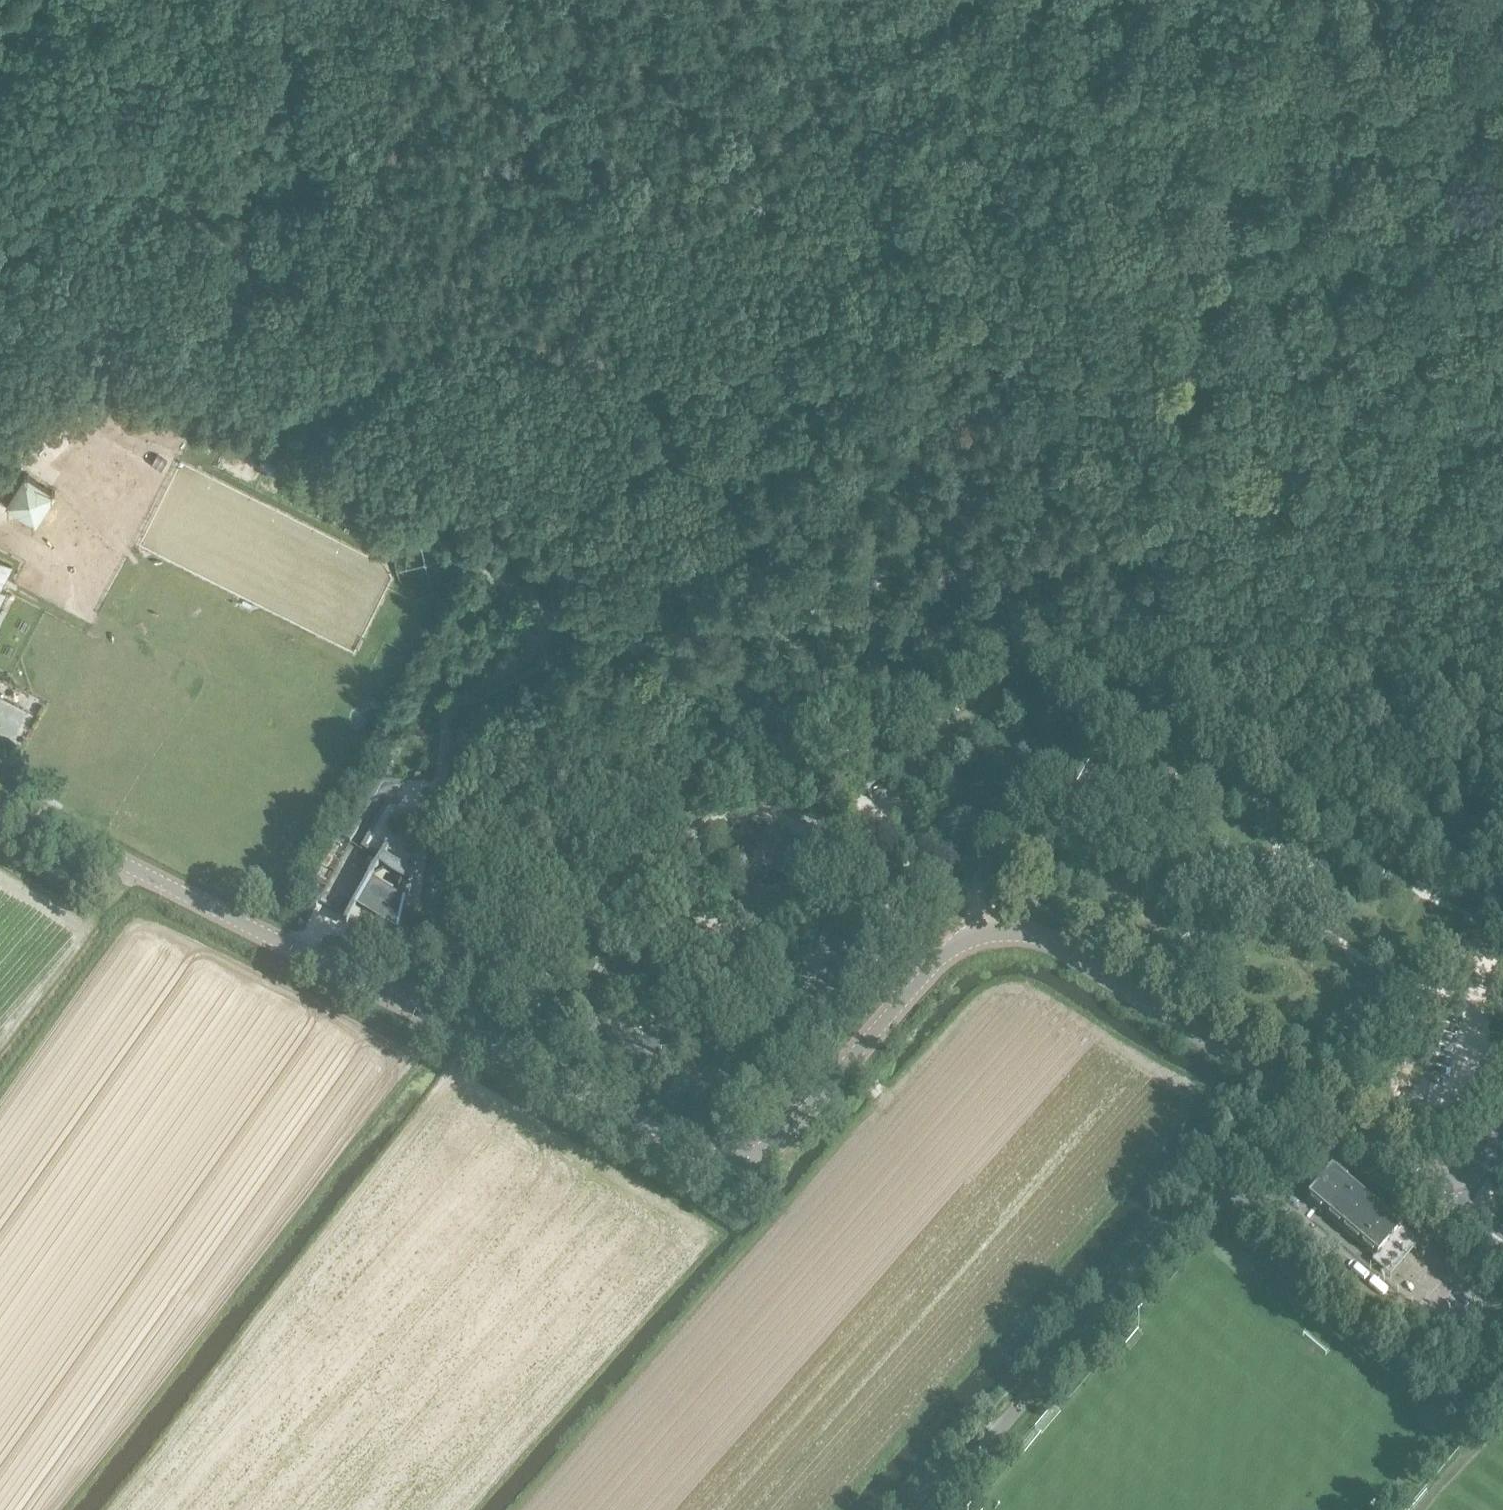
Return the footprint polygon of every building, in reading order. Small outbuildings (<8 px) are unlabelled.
[(25,480),(8,509),(38,528),(56,498),(25,480)] [(6,593),(1,590),(13,567),(0,561),(0,604),(6,593)] [(0,697),(0,727),(11,733),(12,731),(15,730),(17,726),(16,723),(18,719),(21,718),(23,714),(23,711),(24,709),(0,697)] [(783,872),(789,842),(744,833),(743,838),(727,835),(719,871),(752,878),(755,866),(783,872)] [(395,945),(393,952),(397,952),(417,861),(413,860),(411,869),(385,855),(389,848),(386,846),(347,917),(340,914),(339,917),(344,920),(346,921),(344,925),(347,927),(349,923),(395,945)] [(1376,1257),(1403,1226),(1336,1168),(1309,1200),(1376,1257)]
